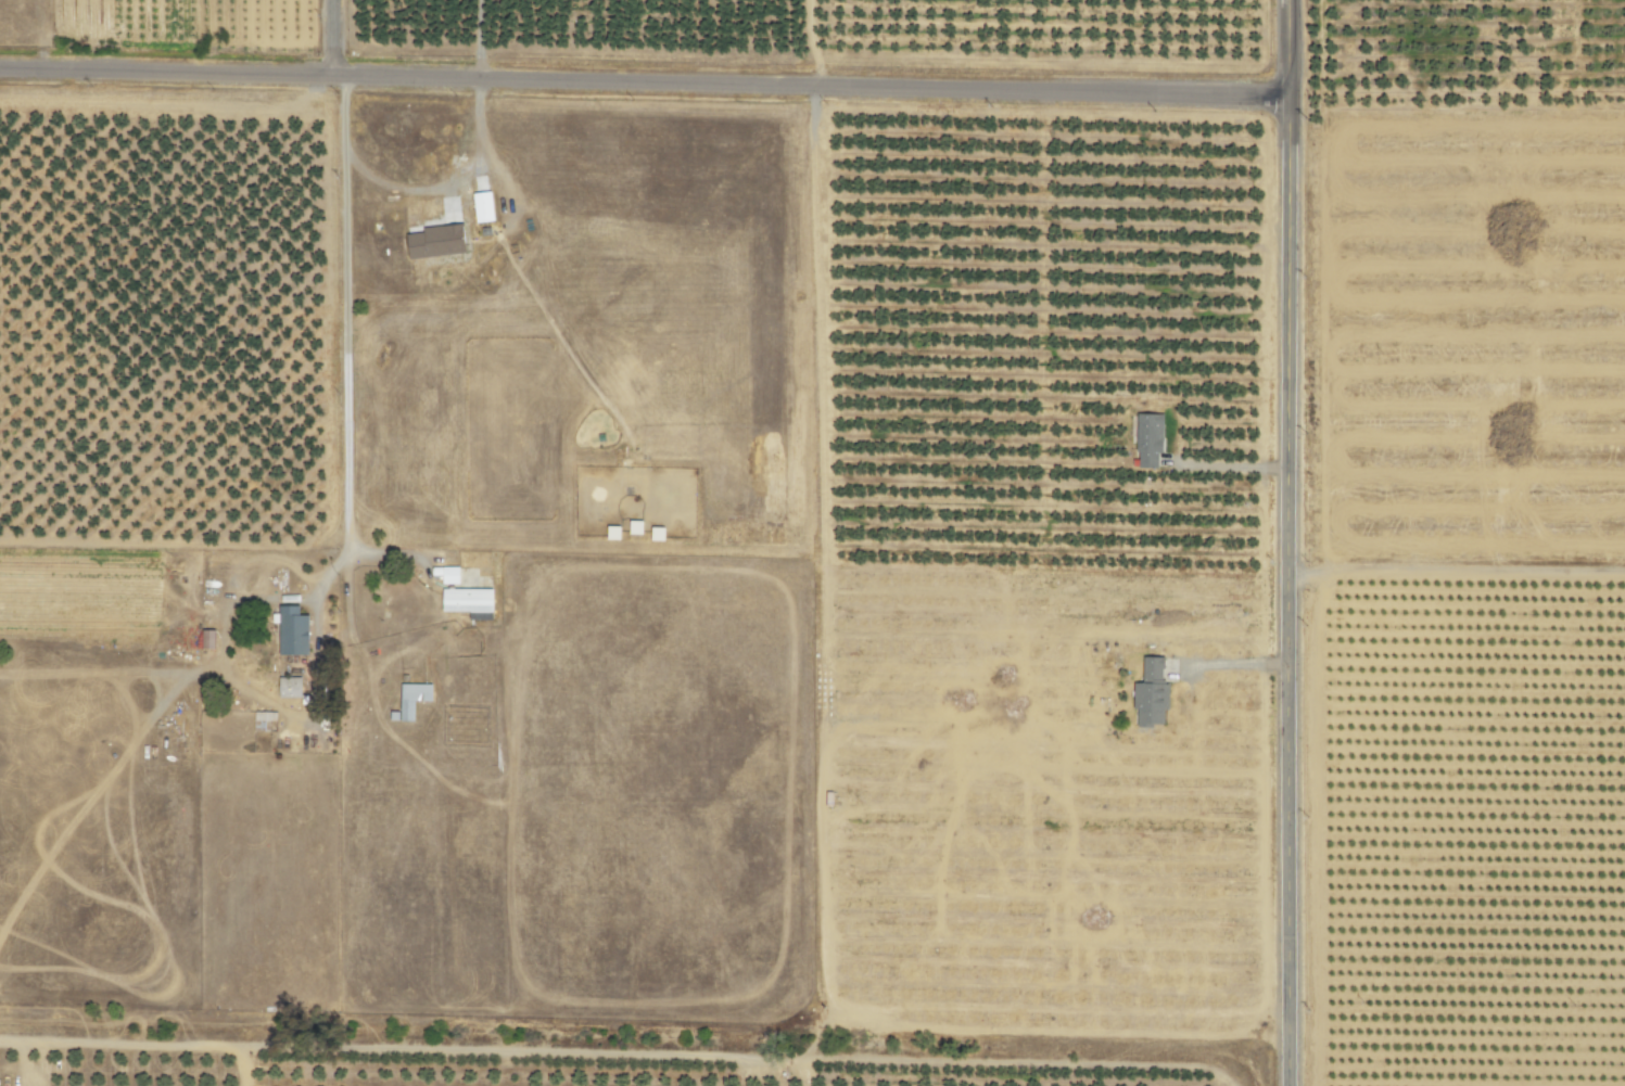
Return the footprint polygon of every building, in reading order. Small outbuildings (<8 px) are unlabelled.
[(493,221),(489,191),(470,194),(475,224),(493,221)] [(409,260),(466,253),(461,223),(422,228),(423,232),(405,235),(409,260)] [(1163,414),(1161,452),(1157,452),(1156,468),(1138,468),(1138,451),(1134,451),(1135,413),(1163,414)] [(458,567),(441,568),(441,584),(458,584),(458,567)] [(510,587),(510,612),(500,612),(500,600),(500,587),(510,587)] [(492,589),(441,590),(441,612),(468,612),(468,620),(492,620),(492,589)] [(308,655),(308,616),(298,616),(298,606),(278,606),(278,655),(308,655)] [(214,631),(200,630),(200,649),(214,650),(214,631)] [(1136,726),(1163,726),(1163,711),(1168,711),(1168,683),(1162,682),(1163,657),(1142,657),(1142,684),(1132,684),(1132,711),(1136,711),(1136,726)] [(278,698),(301,698),(300,677),(278,678),(278,698)] [(431,685),(399,684),(399,712),(389,712),(389,721),(413,722),(413,701),(431,702),(431,685)] [(275,722),(275,712),(253,711),(253,729),(268,730),(268,722),(275,722)]
